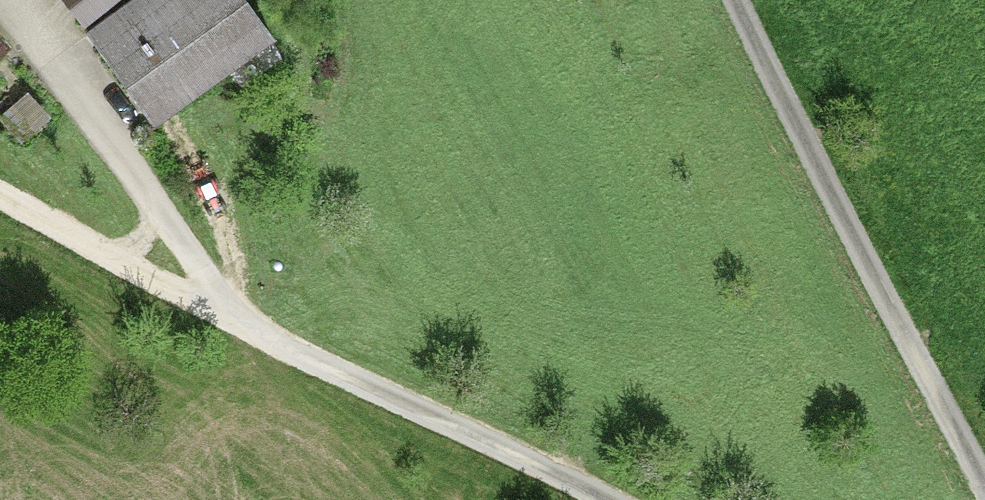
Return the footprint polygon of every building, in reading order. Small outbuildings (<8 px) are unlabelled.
[(236,0),(160,0),(92,49),(150,129),(268,43),(236,0)]
